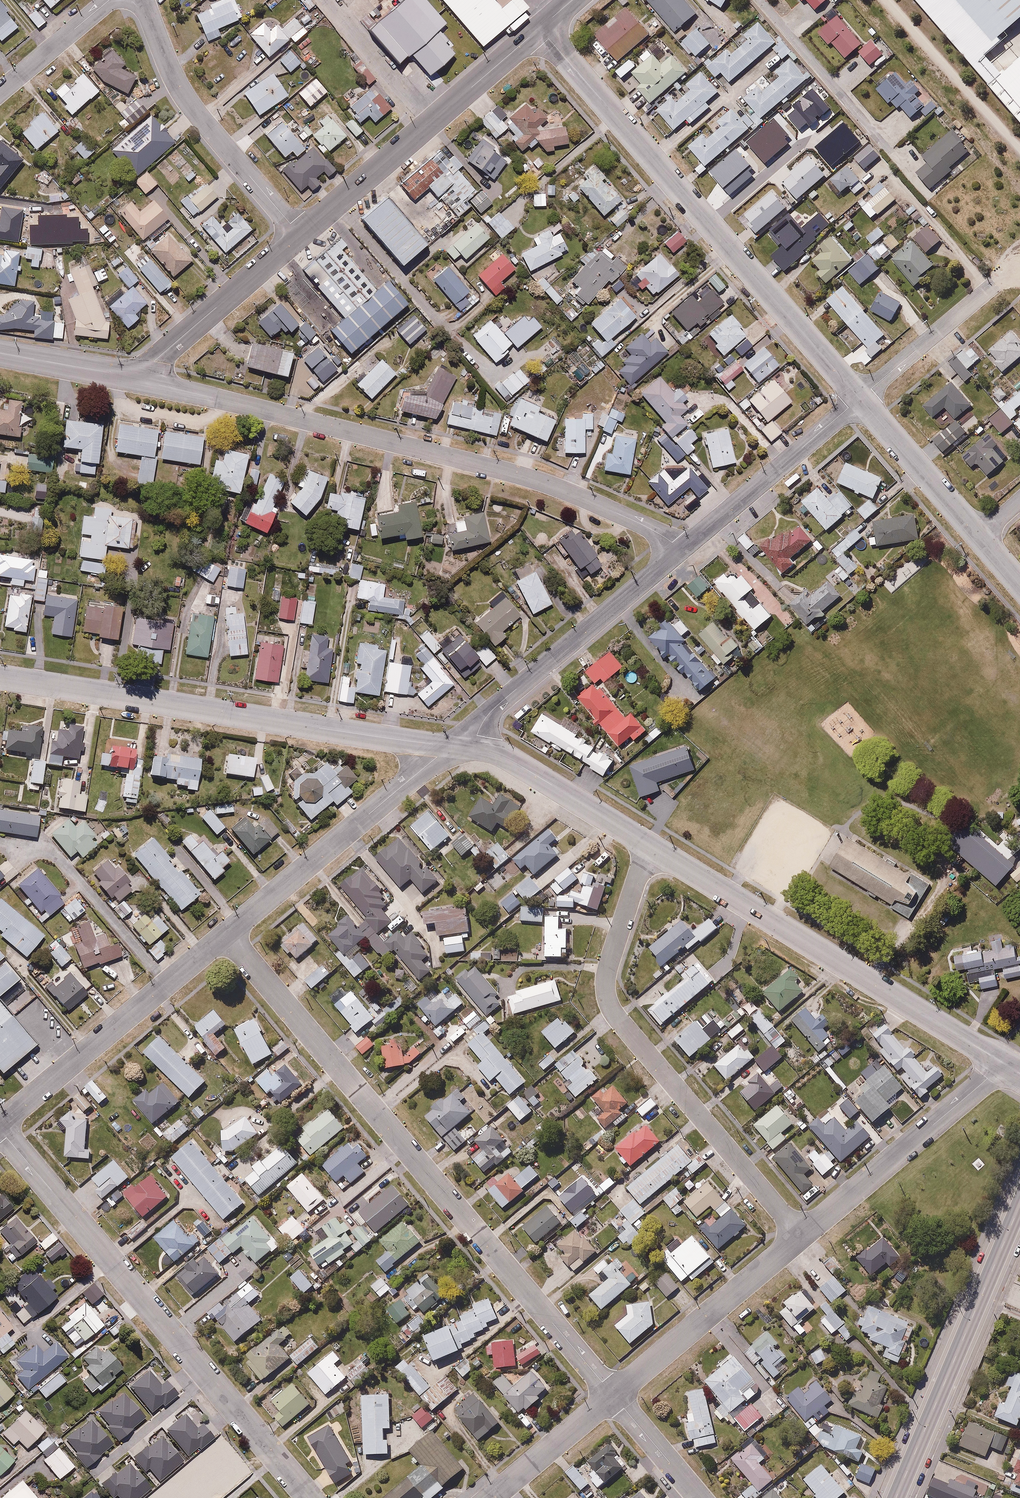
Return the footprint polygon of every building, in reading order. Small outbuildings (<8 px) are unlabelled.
[(8,7),(3,0),(0,0),(0,39),(17,25),(4,10),(8,7)] [(35,11),(26,0),(13,0),(27,17),(35,11)] [(192,12),(205,43),(219,38),(216,30),(243,19),(235,0),(222,0),(192,12)] [(312,0),(300,0),(309,11),(316,5),(312,0)] [(445,25),(424,0),(394,0),(397,4),(365,32),(395,66),(409,56),(420,68),(449,44),(436,32),(445,25)] [(481,47),(526,9),(519,0),(510,0),(499,10),(491,0),(439,0),(481,47)] [(499,10),(510,0),(491,0),(499,10)] [(678,30),(698,11),(688,0),(651,0),(678,30)] [(815,10),(821,4),(828,12),(841,0),(805,0),(815,10)] [(988,86),(1000,75),(984,57),(1000,43),(998,40),(1019,21),(1019,0),(914,0),(988,86)] [(649,35),(620,5),(613,12),(610,9),(600,18),(603,22),(592,33),(620,62),(649,35)] [(35,11),(27,17),(37,29),(51,17),(41,6),(35,11)] [(836,11),(815,30),(828,44),(832,41),(847,57),(864,41),(836,11)] [(279,29),(267,15),(246,33),(266,57),(289,37),(294,43),(306,32),(293,17),(279,29)] [(727,48),(707,67),(716,76),(722,71),(733,82),(775,41),(757,22),(742,35),(747,40),(732,54),(727,48)] [(711,43),(696,27),(683,40),(698,56),(711,43)] [(792,51),(783,39),(772,47),(781,59),(792,51)] [(871,40),(859,51),(870,63),(882,52),(871,40)] [(290,46),(277,59),(290,72),(298,64),(304,71),(309,66),(290,46)] [(126,60),(116,47),(92,67),(103,79),(129,92),(137,75),(119,66),(126,60)] [(663,62),(654,52),(652,55),(650,53),(643,59),(645,61),(628,77),(652,103),(687,71),(672,54),(663,62)] [(806,77),(788,59),(774,72),(778,76),(763,90),(760,86),(746,98),(763,117),(806,77)] [(988,88),(1019,124),(1019,59),(988,88)] [(99,90),(77,62),(66,71),(71,77),(52,92),(70,114),(99,90)] [(372,80),(359,63),(352,69),(365,86),(372,80)] [(919,108),(924,105),(915,94),(920,89),(911,79),(906,83),(896,72),(893,75),(891,72),(886,76),(888,79),(877,88),(889,102),(891,101),(897,108),(900,106),(910,117),(919,108)] [(286,97),(270,73),(241,93),(258,117),(286,97)] [(716,91),(700,73),(684,88),(688,93),(677,102),(673,97),(659,110),(675,128),(686,118),(690,123),(710,105),(706,100),(716,91)] [(390,108),(371,87),(358,99),(349,90),(341,97),(354,112),(351,115),(360,125),(368,119),(372,124),(390,108)] [(533,91),(502,117),(509,126),(517,136),(513,139),(521,148),(527,143),(530,146),(533,143),(541,143),(542,150),(554,149),(554,142),(569,141),(568,125),(539,127),(553,116),(533,91)] [(123,101),(115,107),(123,117),(131,125),(148,110),(138,98),(128,106),(123,101)] [(939,106),(932,98),(924,105),(919,108),(925,116),(933,109),(938,115),(945,109),(941,104),(939,106)] [(502,117),(494,107),(481,118),(496,136),(509,126),(502,117)] [(748,126),(730,107),(717,119),(722,124),(708,137),(704,132),(689,147),(706,166),(748,126)] [(113,118),(103,108),(96,115),(105,125),(113,118)] [(59,129),(42,110),(31,120),(33,122),(22,131),(37,148),(59,129)] [(346,136),(327,114),(314,126),(318,130),(311,136),(327,153),(346,136)] [(75,115),(67,122),(77,135),(85,128),(75,115)] [(131,125),(123,117),(116,123),(123,132),(131,125)] [(363,132),(351,118),(344,125),(355,139),(363,132)] [(305,149),(281,120),(263,135),(283,158),(291,152),(296,158),(305,149)] [(313,131),(306,123),(301,128),(304,130),(299,134),(305,140),(313,131)] [(136,142),(130,147),(145,166),(165,149),(146,126),(142,130),(140,128),(131,135),(136,142)] [(969,150),(951,130),(923,154),(928,160),(916,171),(929,186),(969,150)] [(17,140),(9,133),(2,141),(0,139),(0,186),(23,160),(10,147),(17,140)] [(511,156),(485,134),(466,158),(492,179),(511,156)] [(70,140),(65,145),(74,155),(78,151),(84,158),(94,149),(83,137),(75,145),(70,140)] [(129,145),(121,137),(104,152),(112,160),(129,145)] [(874,153),(867,145),(862,150),(868,158),(874,153)] [(334,170),(313,147),(282,170),(300,191),(307,185),(311,191),(321,183),(316,177),(323,171),(328,176),(334,170)] [(461,166),(444,149),(400,187),(412,202),(426,189),(435,199),(437,197),(442,201),(430,212),(446,229),(469,207),(465,202),(476,192),(457,171),(461,166)] [(97,161),(91,156),(84,163),(90,169),(97,161)] [(824,174),(808,156),(790,171),(792,173),(782,182),(797,199),(824,174)] [(609,167),(601,157),(562,190),(572,202),(583,194),(600,215),(624,195),(604,171),(609,167)] [(530,166),(523,159),(518,163),(525,171),(530,166)] [(828,181),(839,193),(848,186),(855,194),(865,185),(848,164),(828,181)] [(159,183),(148,169),(135,180),(146,194),(159,183)] [(555,180),(533,181),(533,204),(546,204),(546,195),(556,195),(555,180)] [(874,195),(862,204),(871,216),(895,198),(882,180),(870,190),(874,195)] [(217,195),(206,181),(182,200),(193,215),(217,195)] [(755,234),(787,206),(772,189),(743,215),(753,226),(750,228),(755,234)] [(73,210),(72,196),(58,197),(58,194),(44,195),(45,212),(73,210)] [(491,204),(481,194),(471,203),(480,213),(491,204)] [(169,218),(154,199),(140,210),(132,200),(119,211),(142,240),(169,218)] [(422,245),(382,199),(357,221),(397,267),(422,245)] [(37,243),(40,224),(20,220),(22,211),(28,212),(29,205),(1,200),(0,203),(0,237),(37,243)] [(635,209),(626,200),(607,218),(616,227),(635,209)] [(227,229),(213,214),(202,224),(225,251),(252,227),(237,210),(226,220),(231,225),(227,229)] [(514,226),(499,210),(491,217),(486,211),(480,216),(500,239),(514,226)] [(801,220),(790,210),(767,235),(779,247),(772,255),(790,272),(832,228),(818,215),(810,223),(804,217),(801,220)] [(594,230),(584,219),(574,228),(583,239),(594,230)] [(487,238),(475,224),(444,251),(452,260),(459,255),(462,260),(487,238)] [(886,232),(878,224),(866,236),(873,244),(886,232)] [(927,224),(913,236),(926,250),(939,238),(927,224)] [(851,225),(846,230),(856,242),(864,235),(858,227),(855,230),(851,225)] [(570,248),(561,229),(555,232),(551,226),(531,237),(534,244),(521,251),(531,268),(570,248)] [(688,241),(677,229),(662,242),(673,254),(688,241)] [(192,257),(170,231),(156,242),(152,237),(144,244),(171,275),(192,257)] [(891,231),(883,238),(892,247),(900,240),(891,231)] [(820,251),(812,258),(820,268),(818,269),(826,279),(853,257),(834,234),(817,247),(820,251)] [(933,262),(910,238),(888,258),(911,282),(933,262)] [(893,251),(883,241),(875,249),(885,259),(893,251)] [(44,247),(27,244),(25,258),(31,259),(30,266),(41,268),(44,247)] [(373,291),(333,244),(300,272),(342,319),(373,291)] [(597,251),(590,245),(578,258),(583,262),(561,286),(584,305),(607,279),(612,282),(627,265),(603,244),(597,251)] [(18,249),(0,246),(0,283),(15,285),(18,269),(21,270),(22,264),(16,263),(18,249)] [(682,271),(662,246),(633,270),(636,273),(630,278),(640,291),(646,286),(653,294),(682,271)] [(878,252),(872,246),(866,251),(863,247),(852,256),(868,275),(876,269),(872,263),(877,259),(874,255),(878,252)] [(62,250),(55,251),(56,264),(64,263),(62,250)] [(173,282),(147,252),(135,263),(160,293),(173,282)] [(139,278),(120,255),(110,262),(129,286),(133,283),(139,278)] [(512,270),(498,255),(476,277),(496,298),(505,290),(499,284),(512,270)] [(82,260),(67,265),(78,292),(68,296),(76,317),(74,333),(108,336),(109,320),(105,319),(82,260)] [(551,284),(561,276),(552,264),(534,278),(555,305),(563,299),(551,284)] [(468,291),(447,268),(431,281),(459,311),(468,304),(462,297),(468,291)] [(644,308),(619,281),(610,290),(616,296),(587,321),(600,335),(589,344),(600,357),(616,343),(611,337),(644,308)] [(373,291),(342,319),(326,332),(347,355),(404,305),(384,282),(373,291)] [(136,311),(148,302),(133,283),(129,286),(109,302),(128,326),(140,316),(136,311)] [(697,292),(694,289),(670,310),(686,328),(694,321),(698,325),(724,303),(707,283),(697,292)] [(842,284),(827,298),(869,347),(885,333),(842,284)] [(29,292),(23,292),(23,297),(18,297),(17,303),(4,312),(0,312),(0,328),(34,327),(33,336),(63,338),(64,321),(58,320),(59,315),(35,314),(36,298),(29,298),(29,292)] [(880,292),(872,309),(893,319),(901,302),(880,292)] [(297,322),(279,299),(255,318),(269,335),(280,326),(286,334),(295,327),(307,342),(318,333),(305,316),(297,322)] [(574,306),(570,300),(558,309),(567,321),(582,309),(578,303),(574,306)] [(748,332),(731,311),(707,330),(715,341),(712,344),(721,355),(748,332)] [(411,316),(394,331),(407,346),(424,330),(411,316)] [(490,321),(471,337),(494,364),(507,353),(505,349),(511,345),(515,349),(540,328),(531,318),(526,322),(521,317),(501,334),(490,321)] [(692,336),(685,329),(677,336),(683,343),(692,336)] [(648,339),(642,332),(624,347),(629,352),(614,366),(631,385),(669,351),(654,334),(648,339)] [(990,350),(998,357),(994,361),(1004,371),(1019,354),(1019,345),(1007,332),(990,350)] [(292,348),(253,337),(246,362),(288,373),(290,363),(297,365),(302,346),(293,343),(292,348)] [(781,362),(765,344),(741,364),(757,382),(781,362)] [(970,344),(949,362),(964,380),(985,362),(970,344)] [(338,369),(320,345),(304,357),(323,381),(338,369)] [(744,369),(730,353),(724,358),(727,363),(724,366),(719,361),(710,369),(729,391),(735,385),(731,380),(744,369)] [(555,362),(549,354),(534,367),(541,374),(551,365),(555,362)] [(370,400),(395,374),(379,359),(355,386),(370,400)] [(485,370),(478,360),(470,366),(477,376),(485,370)] [(432,420),(455,378),(435,368),(421,397),(399,398),(395,411),(432,420)] [(493,387),(501,397),(507,392),(510,396),(523,385),(512,372),(493,387)] [(690,398),(680,386),(673,391),(658,374),(639,390),(665,421),(659,426),(668,437),(676,430),(685,423),(678,415),(687,408),(683,403),(690,398)] [(792,399),(773,376),(746,398),(765,421),(792,399)] [(947,407),(956,418),(971,405),(951,382),(924,405),(934,417),(947,407)] [(998,402),(1012,418),(1019,413),(1016,409),(1019,405),(1019,390),(1007,401),(1004,398),(998,402)] [(22,398),(10,396),(9,400),(2,399),(1,406),(0,406),(0,432),(18,434),(22,398)] [(452,402),(446,426),(496,438),(501,416),(490,413),(491,409),(481,407),(480,410),(471,408),(473,403),(460,400),(459,404),(452,402)] [(535,414),(537,409),(517,400),(515,404),(512,403),(506,415),(511,418),(508,427),(544,443),(553,422),(535,414)] [(603,425),(610,406),(601,403),(594,422),(603,425)] [(626,412),(610,406),(603,425),(602,429),(611,433),(616,420),(623,422),(626,412)] [(1003,409),(990,419),(1001,433),(1014,423),(1003,409)] [(593,428),(593,411),(581,411),(581,415),(563,415),(563,437),(555,437),(555,457),(566,457),(566,451),(585,451),(585,428),(593,428)] [(104,423),(65,417),(61,443),(80,446),(76,471),(96,474),(104,423)] [(783,431),(772,418),(761,429),(772,441),(783,431)] [(161,428),(118,421),(113,451),(140,455),(136,483),(153,485),(157,456),(161,428)] [(943,451),(966,432),(957,421),(934,441),(943,451)] [(736,459),(727,425),(702,431),(711,466),(736,459)] [(630,472),(634,439),(639,440),(640,428),(625,427),(624,435),(614,434),(612,452),(606,451),(604,469),(630,472)] [(668,450),(677,462),(696,447),(691,441),(699,434),(693,427),(681,436),(676,430),(668,437),(664,440),(670,448),(668,450)] [(205,434),(161,428),(157,456),(201,463),(205,434)] [(977,461),(987,472),(1005,457),(995,446),(999,442),(989,431),(962,454),(972,466),(977,461)] [(222,457),(214,456),(209,486),(242,491),(248,451),(223,447),(222,457)] [(54,454),(29,450),(26,470),(52,473),(54,454)] [(672,475),(664,466),(647,482),(668,506),(689,487),(697,496),(709,485),(688,461),(672,475)] [(883,478),(847,461),(838,482),(873,498),(883,478)] [(261,466),(251,463),(246,481),(257,484),(261,466)] [(327,474),(310,469),(308,475),(299,473),(296,485),(303,487),(291,500),(305,513),(321,496),(327,474)] [(284,478),(271,472),(256,502),(248,498),(238,518),(266,532),(278,506),(273,503),(284,478)] [(818,472),(810,478),(817,487),(802,500),(826,528),(854,505),(839,487),(835,491),(818,472)] [(366,494),(340,488),(339,493),(329,490),(324,508),(335,511),(334,515),(344,518),(343,522),(358,526),(366,494)] [(386,510),(376,512),(381,539),(400,535),(400,539),(425,534),(417,495),(384,502),(386,510)] [(878,506),(870,498),(859,509),(867,518),(878,506)] [(93,515),(84,514),(79,556),(83,556),(105,559),(107,544),(133,547),(137,514),(117,512),(118,505),(95,503),(93,515)] [(44,506),(33,504),(30,526),(47,528),(49,514),(43,513),(44,506)] [(456,525),(446,527),(450,547),(491,539),(485,507),(454,513),(456,525)] [(916,512),(876,516),(877,534),(870,535),(871,545),(919,540),(916,512)] [(765,535),(757,542),(783,573),(797,561),(791,554),(811,538),(798,522),(787,531),(783,527),(768,539),(765,535)] [(588,539),(581,528),(575,532),(570,526),(552,539),(561,552),(566,548),(579,566),(583,563),(589,571),(601,562),(596,554),(599,553),(595,547),(598,545),(592,537),(588,539)] [(849,548),(865,535),(857,526),(830,551),(851,575),(863,564),(849,548)] [(444,532),(431,531),(430,541),(442,542),(444,532)] [(756,542),(745,531),(737,539),(749,550),(756,542)] [(826,545),(819,538),(812,544),(820,551),(826,545)] [(503,557),(496,550),(491,555),(494,558),(491,561),(495,565),(503,557)] [(105,559),(83,556),(81,571),(107,574),(108,559),(105,559)] [(223,567),(208,557),(198,573),(213,583),(223,567)] [(405,560),(394,558),(392,566),(403,568),(405,560)] [(340,564),(309,559),(307,571),(338,576),(340,564)] [(520,577),(515,579),(531,612),(552,602),(532,559),(515,567),(520,577)] [(234,565),(228,564),(226,585),(244,587),(247,562),(235,561),(234,565)] [(363,564),(350,561),(346,577),(359,580),(363,564)] [(725,569),(714,579),(756,627),(772,613),(752,590),(757,586),(743,571),(740,574),(734,568),(729,573),(725,569)] [(712,585),(699,571),(685,583),(697,598),(712,585)] [(839,580),(832,571),(810,590),(806,585),(789,600),(808,622),(816,616),(818,619),(827,611),(825,609),(843,594),(835,584),(839,580)] [(56,595),(58,580),(39,577),(39,573),(29,572),(28,583),(37,585),(35,598),(44,599),(44,594),(56,595)] [(316,574),(307,573),(306,581),(314,582),(316,574)] [(357,596),(369,598),(367,609),(394,614),(392,622),(405,624),(410,598),(390,594),(392,584),(361,578),(357,596)] [(296,589),(274,587),(272,598),(279,599),(278,616),(294,618),(294,612),(296,597),(296,589)] [(19,592),(8,591),(4,623),(12,625),(12,629),(26,631),(31,591),(19,590),(19,592)] [(221,592),(206,590),(205,603),(219,605),(221,592)] [(520,612),(503,593),(473,622),(494,644),(507,632),(503,628),(520,612)] [(44,599),(43,607),(38,607),(36,616),(47,617),(47,614),(54,614),(52,632),(73,635),(78,598),(56,595),(44,594),(44,599)] [(296,597),(294,612),(301,613),(300,622),(314,623),(316,599),(296,597)] [(120,603),(87,598),(83,632),(116,636),(120,603)] [(208,655),(215,609),(190,605),(188,617),(185,617),(183,630),(189,631),(186,652),(208,655)] [(248,652),(243,609),(223,611),(227,654),(248,652)] [(170,650),(175,618),(135,612),(130,641),(151,644),(149,661),(162,664),(164,649),(170,650)] [(693,648),(687,641),(693,636),(675,617),(671,621),(664,613),(655,621),(659,626),(646,639),(661,656),(666,652),(701,690),(711,681),(716,687),(723,680),(700,655),(707,649),(701,641),(693,648)] [(743,651),(717,618),(700,631),(726,664),(743,651)] [(441,638),(428,625),(418,634),(435,651),(442,645),(438,640),(441,638)] [(329,632),(311,630),(309,650),(302,649),(300,668),(305,669),(304,677),(328,679),(332,639),(329,638),(329,632)] [(497,655),(486,644),(478,652),(458,631),(439,649),(447,657),(449,655),(460,666),(466,660),(469,662),(476,655),(486,665),(497,655)] [(279,676),(286,677),(289,663),(282,661),(286,642),(261,637),(253,677),(278,682),(279,676)] [(415,653),(422,661),(422,668),(431,679),(416,691),(427,704),(455,681),(421,641),(417,646),(419,649),(415,653)] [(379,695),(386,648),(377,647),(378,643),(367,642),(366,645),(358,644),(356,661),(360,662),(359,668),(355,667),(354,677),(357,677),(356,686),(349,685),(350,676),(341,674),(338,699),(353,701),(355,691),(379,695)] [(602,677),(605,682),(625,664),(610,648),(586,670),(597,682),(602,677)] [(412,663),(388,660),(384,690),(408,693),(412,663)] [(594,682),(578,695),(596,718),(594,719),(599,726),(603,723),(620,745),(631,736),(633,739),(647,728),(631,709),(625,714),(602,685),(598,688),(594,682)] [(598,742),(543,709),(531,729),(550,741),(553,738),(591,761),(589,765),(604,774),(613,759),(608,756),(609,754),(600,749),(599,750),(595,748),(598,742)] [(82,741),(83,725),(68,723),(68,727),(63,726),(63,730),(56,729),(55,738),(51,737),(48,763),(61,764),(62,756),(78,757),(79,750),(85,751),(86,741),(82,741)] [(666,730),(659,723),(645,737),(652,744),(666,730)] [(5,745),(5,748),(25,752),(24,755),(30,756),(31,753),(39,754),(44,728),(28,725),(27,732),(9,729),(8,732),(3,731),(1,744),(5,745)] [(136,753),(137,743),(100,738),(97,763),(127,766),(122,803),(137,805),(143,754),(136,753)] [(201,757),(152,751),(149,774),(175,778),(174,784),(186,785),(185,789),(197,790),(201,757)] [(256,756),(226,751),(222,772),(252,777),(256,756)] [(42,783),(44,760),(33,759),(30,782),(42,783)] [(296,801),(309,818),(332,800),(336,805),(353,792),(348,785),(357,778),(346,764),(343,766),(340,762),(333,767),(327,760),(312,772),(304,771),(290,782),(288,790),(294,798),(297,795),(300,799),(296,801)] [(268,771),(259,776),(268,791),(277,787),(268,771)] [(60,792),(57,806),(85,812),(88,796),(79,794),(81,781),(59,777),(56,791),(60,792)] [(510,831),(524,813),(518,808),(521,803),(504,791),(494,805),(482,796),(470,814),(493,831),(499,823),(510,831)] [(233,800),(214,801),(214,811),(234,810),(233,800)] [(0,806),(0,832),(39,839),(43,814),(0,806)] [(203,807),(200,811),(203,815),(200,817),(215,835),(226,826),(210,808),(207,811),(203,807)] [(452,834),(428,807),(410,824),(433,850),(452,834)] [(57,827),(51,832),(70,855),(76,850),(81,857),(101,842),(83,819),(75,825),(69,818),(66,821),(63,816),(54,823),(57,827)] [(254,825),(247,817),(232,829),(253,853),(279,830),(268,817),(260,823),(259,822),(254,825)] [(1015,862),(970,823),(951,844),(996,883),(1015,862)] [(550,827),(511,856),(521,868),(527,863),(535,873),(559,854),(550,843),(558,837),(550,827)] [(181,839),(213,879),(225,870),(223,868),(231,862),(217,844),(211,849),(198,832),(192,836),(189,833),(181,839)] [(462,855),(474,844),(463,832),(451,843),(462,855)] [(910,872),(848,835),(831,864),(893,901),(890,905),(909,917),(930,882),(911,870),(910,872)] [(411,879),(423,894),(440,879),(427,865),(422,870),(421,860),(400,836),(391,836),(380,846),(378,856),(381,861),(379,863),(401,887),(411,879)] [(200,892),(182,872),(187,868),(175,855),(171,859),(152,837),(132,854),(180,910),(200,892)] [(506,857),(510,854),(496,840),(484,852),(499,868),(506,861),(499,853),(500,851),(506,857)] [(610,855),(604,850),(596,858),(602,863),(610,855)] [(98,884),(109,896),(105,900),(121,918),(130,910),(120,899),(131,889),(125,883),(129,879),(116,865),(113,867),(105,858),(93,869),(102,880),(98,884)] [(333,882),(377,933),(393,919),(385,909),(392,904),(383,893),(385,892),(378,884),(380,882),(360,859),(333,882)] [(1010,871),(1018,880),(1019,878),(1019,863),(1010,871)] [(45,908),(50,915),(65,902),(38,868),(19,883),(41,911),(45,908)] [(557,879),(550,885),(557,893),(563,888),(564,889),(576,878),(567,868),(556,878),(557,879)] [(522,896),(537,891),(540,889),(530,875),(515,887),(522,896)] [(581,891),(572,888),(570,894),(557,894),(557,897),(550,897),(550,905),(557,904),(557,906),(575,906),(575,901),(597,909),(605,889),(585,881),(581,891)] [(522,902),(513,891),(500,902),(508,912),(522,902)] [(75,897),(60,909),(71,921),(85,909),(75,897)] [(0,933),(0,934),(27,956),(44,935),(0,898),(0,930),(2,931),(0,933)] [(438,936),(443,936),(445,952),(466,950),(465,938),(471,937),(468,907),(455,908),(454,902),(425,905),(427,923),(437,922),(438,936)] [(159,937),(169,929),(156,912),(150,916),(146,912),(132,922),(151,946),(147,948),(156,961),(166,954),(164,952),(168,949),(159,937)] [(567,952),(567,927),(561,926),(561,913),(545,912),(544,957),(562,957),(563,952),(567,952)] [(325,932),(340,950),(336,954),(356,977),(371,964),(359,951),(362,948),(358,943),(366,936),(347,913),(325,932)] [(387,926),(392,931),(402,922),(398,917),(387,926)] [(718,929),(709,918),(694,928),(684,918),(650,945),(659,957),(655,960),(660,966),(687,946),(688,948),(700,940),(701,941),(718,929)] [(75,944),(81,967),(121,957),(117,942),(109,944),(106,933),(94,936),(90,920),(73,925),(78,943),(75,944)] [(292,951),(299,958),(318,940),(302,923),(280,943),(290,953),(292,951)] [(399,930),(384,942),(417,982),(432,970),(423,960),(428,956),(420,946),(423,944),(412,931),(405,937),(399,930)] [(61,967),(72,956),(58,941),(47,951),(61,967)] [(955,953),(958,969),(966,967),(969,982),(979,980),(980,989),(1000,985),(997,968),(1002,967),(1005,980),(1019,977),(1019,956),(1017,956),(1015,946),(983,952),(981,943),(963,947),(964,952),(955,953)] [(494,953),(471,952),(471,959),(501,961),(502,948),(494,947),(494,953)] [(698,960),(682,974),(685,977),(648,1008),(662,1024),(714,980),(698,960)] [(12,977),(0,963),(0,987),(12,977)] [(323,963),(305,979),(313,988),(331,972),(323,963)] [(802,991),(795,982),(801,978),(791,966),(762,990),(779,1010),(802,991)] [(498,992),(475,968),(471,972),(467,968),(453,980),(486,1015),(500,1002),(494,996),(498,992)] [(72,970),(48,990),(67,1012),(90,993),(72,970)] [(557,977),(516,988),(517,992),(506,995),(511,1013),(562,999),(557,977)] [(115,979),(99,978),(99,986),(115,986),(115,979)] [(783,1056),(777,1048),(787,1040),(740,985),(730,994),(741,1006),(736,1010),(742,1017),(746,1013),(773,1045),(756,1060),(765,1071),(783,1056)] [(354,1026),(351,1028),(356,1034),(375,1018),(352,990),(335,1004),(354,1026)] [(463,1021),(455,1011),(464,1004),(455,993),(449,998),(443,991),(422,1008),(436,1026),(450,1014),(458,1025),(463,1021)] [(822,1012),(817,1016),(807,1004),(791,1018),(819,1052),(833,1040),(824,1029),(831,1023),(822,1012)] [(205,1042),(216,1056),(227,1046),(216,1033),(227,1023),(215,1009),(195,1026),(207,1040),(205,1042)] [(27,1042),(0,1010),(0,1065),(27,1042)] [(482,1020),(474,1010),(463,1019),(471,1028),(482,1020)] [(474,1029),(479,1034),(467,1044),(482,1061),(477,1065),(492,1082),(496,1078),(511,1095),(527,1081),(484,1033),(499,1021),(492,1013),(474,1029)] [(556,1048),(577,1030),(563,1013),(542,1031),(556,1048)] [(699,1020),(696,1022),(692,1015),(682,1023),(687,1029),(676,1038),(689,1055),(712,1037),(699,1020)] [(253,1063),(273,1053),(254,1017),(234,1028),(253,1063)] [(738,1019),(726,1031),(733,1039),(746,1027),(738,1019)] [(916,1090),(921,1097),(929,1089),(927,1087),(943,1073),(928,1056),(921,1062),(916,1056),(918,1054),(903,1037),(900,1040),(889,1026),(875,1038),(884,1048),(880,1051),(898,1072),(904,1067),(906,1070),(900,1076),(914,1092),(916,1090)] [(367,1034),(355,1045),(363,1054),(375,1042),(367,1034)] [(160,1035),(143,1051),(188,1098),(205,1083),(160,1035)] [(277,1053),(269,1060),(277,1068),(284,1061),(286,1063),(297,1052),(283,1038),(272,1049),(277,1053)] [(414,1045),(408,1050),(408,1055),(404,1056),(402,1042),(398,1043),(397,1038),(390,1039),(391,1044),(383,1045),(386,1067),(405,1065),(413,1060),(422,1053),(414,1045)] [(714,1066),(727,1080),(755,1056),(748,1049),(745,1051),(740,1045),(714,1066)] [(560,1057),(551,1048),(534,1064),(543,1073),(560,1057)] [(567,1086),(575,1096),(599,1077),(590,1066),(587,1069),(578,1057),(561,1071),(569,1080),(571,1079),(573,1081),(567,1086)] [(272,1091),(281,1102),(302,1084),(286,1065),(275,1074),(269,1067),(256,1079),(268,1094),(272,1091)] [(856,1099),(873,1121),(891,1105),(888,1102),(904,1087),(885,1065),(868,1079),(873,1085),(856,1099)] [(756,1109),(783,1085),(773,1072),(765,1079),(758,1071),(748,1080),(749,1082),(739,1091),(756,1109)] [(95,1080),(87,1087),(101,1105),(109,1098),(95,1080)] [(132,1098),(152,1124),(180,1100),(165,1081),(150,1093),(145,1087),(132,1098)] [(540,1102),(546,1097),(533,1082),(522,1092),(538,1111),(544,1106),(540,1102)] [(630,1101),(614,1083),(606,1091),(603,1087),(592,1096),(605,1111),(597,1118),(606,1128),(613,1122),(616,1126),(627,1117),(620,1110),(630,1101)] [(443,1096),(430,1107),(432,1108),(425,1114),(454,1150),(467,1139),(457,1127),(473,1113),(464,1103),(468,1099),(459,1089),(446,1099),(443,1096)] [(81,1092),(74,1098),(86,1113),(93,1107),(81,1092)] [(519,1094),(507,1105),(521,1122),(533,1112),(519,1094)] [(651,1095),(635,1109),(642,1117),(658,1103),(651,1095)] [(786,1138),(780,1131),(793,1120),(777,1102),(753,1123),(768,1141),(767,1142),(773,1149),(786,1138)] [(87,1148),(89,1116),(78,1110),(77,1105),(72,1105),(72,1111),(61,1119),(67,1126),(64,1156),(92,1157),(93,1148),(87,1148)] [(328,1106),(303,1127),(306,1130),(297,1137),(311,1154),(345,1126),(328,1106)] [(871,1135),(856,1119),(847,1127),(835,1114),(825,1122),(819,1115),(808,1125),(830,1149),(825,1154),(823,1152),(812,1163),(824,1176),(836,1164),(834,1161),(837,1158),(841,1162),(871,1135)] [(224,1147),(241,1147),(259,1132),(245,1115),(227,1129),(222,1129),(224,1147)] [(189,1128),(180,1118),(163,1133),(172,1143),(189,1128)] [(625,1166),(629,1163),(632,1166),(662,1139),(647,1123),(637,1132),(633,1129),(614,1146),(623,1156),(619,1159),(625,1166)] [(482,1134),(475,1139),(482,1147),(472,1155),(485,1171),(496,1162),(498,1164),(514,1150),(510,1145),(512,1143),(498,1127),(497,1128),(493,1124),(487,1129),(486,1127),(480,1132),(482,1134)] [(192,1137),(171,1155),(225,1219),(247,1201),(192,1137)] [(344,1175),(352,1184),(366,1172),(358,1163),(370,1154),(360,1142),(353,1147),(349,1141),(322,1164),(337,1181),(344,1175)] [(807,1173),(813,1168),(790,1142),(774,1155),(806,1192),(816,1184),(807,1173)] [(619,1236),(628,1246),(642,1234),(639,1231),(646,1225),(640,1218),(664,1198),(678,1215),(685,1210),(679,1202),(685,1196),(677,1186),(705,1162),(698,1154),(692,1159),(678,1143),(626,1187),(635,1198),(620,1211),(632,1225),(619,1236)] [(262,1161),(260,1159),(251,1166),(253,1169),(244,1177),(260,1195),(298,1163),(283,1144),(262,1161)] [(99,1186),(95,1189),(104,1199),(131,1176),(115,1158),(92,1177),(99,1186)] [(523,1187),(540,1173),(531,1163),(514,1177),(510,1171),(498,1180),(495,1176),(487,1183),(491,1187),(488,1189),(503,1207),(525,1189),(523,1187)] [(304,1171),(286,1185),(308,1213),(326,1199),(304,1171)] [(170,1193),(151,1172),(136,1185),(133,1182),(122,1192),(143,1216),(170,1193)] [(711,1205),(721,1217),(704,1230),(719,1248),(745,1226),(708,1180),(683,1200),(697,1216),(711,1205)] [(409,1204),(391,1182),(358,1209),(376,1231),(409,1204)] [(12,1205),(0,1192),(0,1217),(12,1205)] [(546,1204),(521,1224),(537,1243),(562,1223),(546,1204)] [(568,1217),(576,1227),(588,1217),(580,1207),(568,1217)] [(275,1237),(252,1210),(208,1249),(222,1264),(242,1246),(246,1250),(244,1251),(249,1257),(251,1256),(257,1263),(274,1248),(269,1242),(275,1237)] [(313,1222),(304,1212),(288,1225),(282,1219),(276,1224),(290,1241),(313,1222)] [(0,1226),(0,1230),(8,1241),(0,1247),(12,1261),(37,1242),(15,1213),(0,1226)] [(357,1252),(378,1238),(373,1230),(370,1232),(364,1222),(352,1230),(354,1234),(351,1236),(348,1232),(351,1229),(345,1221),(341,1223),(334,1213),(320,1223),(328,1235),(308,1250),(319,1265),(327,1259),(330,1263),(347,1251),(345,1248),(351,1244),(357,1252)] [(153,1235),(175,1260),(200,1240),(193,1231),(189,1234),(176,1217),(153,1235)] [(136,1223),(127,1231),(133,1237),(147,1226),(142,1219),(136,1223)] [(385,1252),(377,1259),(387,1272),(396,1265),(394,1262),(421,1241),(403,1219),(376,1240),(385,1252)] [(574,1228),(557,1242),(565,1252),(562,1255),(574,1269),(597,1249),(582,1232),(580,1235),(574,1228)] [(665,1257),(665,1263),(682,1282),(689,1276),(692,1280),(716,1259),(692,1233),(672,1251),(669,1248),(662,1254),(665,1257)] [(902,1255),(882,1233),(856,1256),(874,1275),(888,1262),(891,1265),(902,1255)] [(178,1277),(187,1287),(190,1285),(196,1292),(220,1272),(205,1254),(197,1261),(195,1259),(185,1267),(187,1269),(178,1277)] [(589,1294),(602,1308),(631,1282),(613,1261),(610,1264),(604,1257),(593,1267),(598,1272),(595,1275),(602,1283),(589,1294)] [(314,1283),(300,1267),(290,1276),(304,1291),(314,1283)] [(667,1269),(654,1279),(667,1295),(680,1285),(667,1269)] [(49,1276),(44,1281),(35,1270),(28,1275),(26,1273),(14,1283),(19,1290),(5,1302),(23,1323),(57,1295),(51,1288),(56,1284),(49,1276)] [(400,1322),(443,1286),(429,1270),(400,1294),(384,1275),(370,1287),(400,1322)] [(818,1284),(832,1302),(848,1290),(838,1277),(835,1280),(833,1277),(824,1284),(822,1281),(818,1284)] [(262,1318),(253,1307),(259,1302),(244,1286),(224,1303),(221,1299),(207,1311),(213,1318),(217,1315),(225,1325),(223,1326),(236,1341),(262,1318)] [(816,1307),(799,1289),(784,1303),(787,1306),(780,1312),(802,1335),(807,1331),(795,1318),(806,1308),(810,1313),(816,1307)] [(452,1321),(423,1334),(434,1360),(464,1347),(462,1342),(477,1336),(476,1332),(489,1327),(487,1322),(498,1318),(489,1297),(473,1304),(475,1310),(466,1313),(468,1317),(462,1319),(463,1321),(453,1325),(452,1321)] [(827,1300),(820,1306),(826,1314),(820,1319),(832,1334),(838,1330),(847,1340),(854,1334),(827,1300)] [(634,1302),(634,1316),(619,1329),(631,1343),(653,1324),(653,1301),(634,1302)] [(2,1352),(25,1333),(0,1303),(0,1350),(2,1352)] [(871,1339),(888,1346),(884,1356),(899,1363),(903,1353),(904,1353),(915,1327),(908,1325),(910,1320),(865,1303),(854,1327),(873,1335),(871,1339)] [(84,1306),(60,1326),(77,1348),(102,1327),(84,1306)] [(290,1356),(279,1343),(291,1333),(285,1325),(279,1330),(278,1329),(258,1345),(257,1344),(246,1353),(250,1359),(247,1361),(262,1380),(290,1356)] [(744,1352),(754,1364),(763,1358),(764,1360),(762,1361),(775,1376),(781,1372),(776,1366),(788,1356),(781,1348),(778,1350),(775,1346),(778,1343),(769,1331),(764,1335),(763,1333),(751,1343),(753,1345),(744,1352)] [(311,1337),(291,1355),(299,1364),(320,1347),(311,1337)] [(488,1355),(493,1354),(493,1366),(515,1365),(515,1339),(493,1340),(493,1344),(487,1344),(488,1355)] [(23,1369),(15,1375),(25,1388),(23,1390),(29,1396),(39,1388),(46,1397),(66,1380),(55,1366),(68,1356),(55,1340),(42,1351),(35,1343),(15,1359),(23,1369)] [(114,1372),(123,1364),(101,1340),(82,1357),(88,1364),(85,1367),(89,1371),(79,1379),(91,1393),(97,1387),(99,1390),(116,1375),(114,1372)] [(535,1342),(517,1357),(524,1365),(542,1350),(535,1342)] [(823,1347),(811,1353),(817,1364),(829,1358),(823,1347)] [(306,1372),(326,1395),(348,1376),(355,1384),(372,1370),(360,1356),(343,1371),(337,1364),(343,1359),(335,1350),(329,1355),(328,1354),(306,1372)] [(722,1419),(726,1416),(734,1425),(739,1421),(747,1431),(764,1417),(751,1402),(747,1405),(745,1403),(757,1392),(753,1387),(758,1382),(734,1354),(704,1379),(724,1404),(715,1411),(722,1419)] [(468,1356),(456,1366),(463,1376),(475,1366),(468,1356)] [(403,1359),(396,1367),(421,1393),(429,1385),(403,1359)] [(534,1368),(515,1382),(506,1372),(494,1381),(518,1412),(525,1406),(527,1408),(541,1397),(539,1394),(548,1387),(534,1368)] [(165,1407),(177,1397),(177,1392),(167,1379),(162,1383),(150,1369),(130,1384),(152,1411),(162,1403),(165,1407)] [(1014,1369),(1012,1375),(1010,1374),(1005,1385),(1009,1386),(1009,1385),(1011,1385),(1005,1400),(1001,1398),(994,1415),(1019,1424),(1019,1420),(1019,1371),(1014,1369)] [(447,1375),(421,1395),(433,1410),(459,1390),(447,1375)] [(14,1393),(0,1376),(0,1406),(14,1393)] [(889,1386),(865,1376),(863,1383),(862,1383),(861,1385),(864,1386),(861,1393),(855,1390),(848,1407),(860,1412),(861,1408),(880,1416),(886,1404),(882,1402),(889,1386)] [(811,1389),(806,1393),(800,1386),(787,1396),(805,1421),(814,1414),(818,1420),(829,1411),(824,1405),(832,1399),(818,1380),(809,1387),(811,1389)] [(311,1401),(295,1381),(285,1390),(283,1388),(272,1398),(284,1412),(277,1418),(283,1425),(311,1401)] [(705,1386),(688,1389),(690,1440),(695,1439),(695,1448),(708,1445),(709,1449),(722,1447),(721,1442),(715,1443),(705,1386)] [(113,1400),(111,1398),(97,1410),(107,1422),(104,1424),(116,1439),(146,1415),(125,1390),(113,1400)] [(391,1427),(389,1393),(361,1393),(363,1454),(389,1453),(388,1438),(385,1438),(385,1427),(391,1427)] [(479,1439),(498,1421),(477,1397),(458,1414),(479,1439)] [(424,1404),(412,1416),(423,1427),(435,1415),(424,1404)] [(20,1440),(15,1445),(22,1453),(46,1428),(24,1407),(1,1432),(13,1444),(18,1438),(20,1440)] [(185,1412),(162,1429),(186,1458),(198,1448),(199,1450),(215,1436),(203,1422),(197,1427),(185,1412)] [(63,1439),(85,1466),(114,1443),(91,1416),(63,1439)] [(822,1429),(814,1417),(806,1423),(834,1462),(847,1452),(855,1463),(867,1454),(860,1445),(866,1441),(849,1417),(837,1426),(833,1421),(822,1429)] [(959,1444),(985,1455),(989,1446),(1001,1451),(1008,1436),(969,1420),(959,1444)] [(329,1424),(307,1437),(330,1475),(337,1470),(338,1473),(349,1467),(347,1463),(350,1461),(329,1424)] [(380,1497),(421,1497),(423,1497),(424,1497),(432,1497),(446,1486),(444,1484),(466,1466),(433,1426),(406,1448),(420,1464),(380,1497)] [(181,1464),(182,1456),(160,1430),(146,1441),(144,1438),(129,1450),(147,1472),(150,1469),(160,1481),(181,1464)] [(731,1456),(752,1482),(741,1491),(747,1497),(749,1497),(751,1496),(752,1497),(755,1497),(761,1493),(758,1490),(774,1477),(760,1461),(766,1456),(757,1446),(760,1443),(756,1438),(739,1452),(738,1450),(731,1456)] [(588,1474),(604,1494),(626,1475),(625,1474),(632,1469),(611,1442),(587,1461),(594,1469),(588,1474)] [(15,1459),(0,1444),(0,1473),(15,1459)] [(53,1477),(56,1475),(59,1479),(75,1466),(58,1445),(42,1459),(49,1467),(46,1470),(53,1477)] [(192,1475),(195,1479),(218,1461),(206,1445),(165,1478),(174,1489),(192,1475)] [(120,1497),(140,1497),(154,1486),(129,1460),(118,1470),(112,1464),(95,1479),(101,1486),(103,1485),(115,1497),(118,1495),(120,1497)] [(877,1467),(861,1462),(856,1477),(872,1482),(877,1467)] [(573,1464),(565,1471),(581,1490),(589,1482),(573,1464)] [(815,1496),(817,1497),(837,1497),(845,1492),(823,1464),(803,1479),(807,1485),(809,1484),(818,1495),(815,1496)] [(245,1466),(235,1477),(242,1483),(252,1473),(245,1466)] [(0,1496),(0,1497),(40,1497),(23,1477),(0,1496)] [(640,1488),(628,1497),(649,1497),(640,1488)] [(763,1496),(763,1497),(781,1497),(774,1488),(763,1496)]
